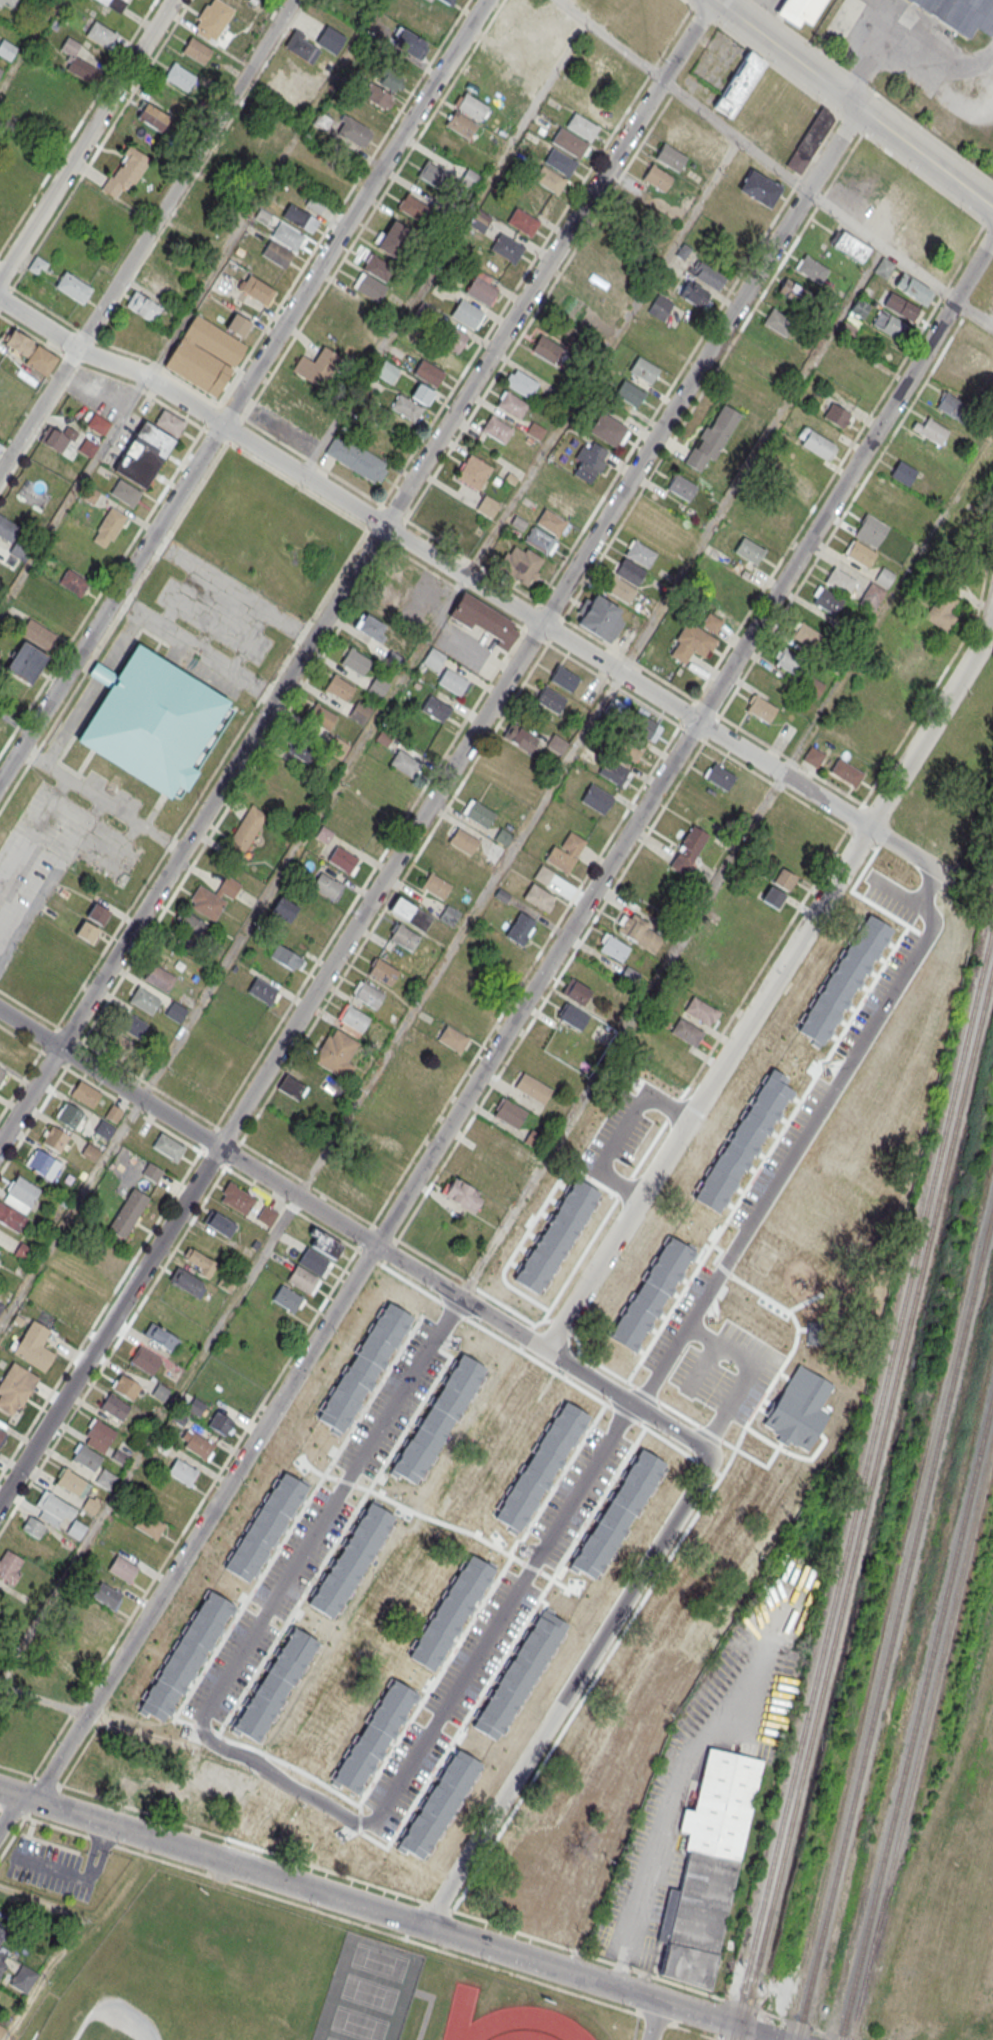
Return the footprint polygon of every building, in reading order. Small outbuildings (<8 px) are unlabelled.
[(195,27),(213,0),(220,0),(234,9),(214,39),(195,27)] [(775,13),(783,0),(825,0),(809,25),(801,20),(796,27),(775,13)] [(968,39),(908,0),(992,0),(992,33),(991,36),(976,27),(968,39)] [(95,21),(86,34),(107,48),(116,34),(95,21)] [(315,42),(326,24),(346,37),(335,54),(315,42)] [(394,43),(402,29),(424,42),(416,56),(394,43)] [(283,47),(292,33),(319,49),(311,63),(283,47)] [(191,37),(211,49),(202,64),(182,51),(191,37)] [(9,62),(0,56),(0,42),(2,39),(17,48),(9,62)] [(747,51),(763,63),(728,119),(712,107),(747,51)] [(76,56),(68,70),(89,84),(98,70),(76,56)] [(176,64),(195,76),(186,90),(167,78),(176,64)] [(402,75),(384,72),(381,86),(399,89),(402,75)] [(387,111),(395,99),(376,86),(368,99),(387,111)] [(812,113),(817,106),(794,90),(789,97),(812,113)] [(464,91),(489,106),(479,122),(455,106),(464,91)] [(608,128),(616,113),(585,96),(577,112),(608,128)] [(147,102),(169,117),(160,131),(138,116),(147,102)] [(821,105),(785,165),(800,174),(833,119),(832,117),(829,111),(821,105)] [(453,109),(478,124),(468,140),(444,124),(453,109)] [(312,123),(325,132),(334,119),(321,110),(312,123)] [(362,149),(373,132),(343,113),(332,131),(362,149)] [(574,113),(598,128),(590,142),(565,126),(574,113)] [(559,128),(587,145),(578,160),(550,142),(559,128)] [(686,156),(663,143),(654,157),(677,171),(686,156)] [(129,193),(151,159),(129,145),(101,189),(116,198),(122,188),(129,193)] [(552,148),(576,163),(567,177),(543,162),(552,148)] [(427,161),(451,175),(442,191),(417,176),(427,161)] [(673,177),(651,163),(642,178),(664,191),(673,177)] [(541,166),(565,180),(556,196),(531,181),(541,166)] [(481,176),(469,168),(460,181),(472,189),(481,176)] [(781,188),(750,169),(738,189),(768,208),(781,188)] [(405,192),(430,207),(420,223),(396,207),(405,192)] [(304,206),(319,214),(326,202),(311,194),(304,206)] [(282,217),(291,203),(313,216),(304,230),(282,217)] [(515,207),(539,222),(530,238),(505,223),(515,207)] [(395,258),(412,230),(391,218),(374,245),(395,258)] [(271,236),(280,222),(302,235),(293,249),(271,236)] [(871,248),(842,230),(833,245),(862,263),(871,248)] [(499,233),(524,248),(513,265),(489,250),(499,233)] [(261,254),(270,239),(292,253),(283,267),(261,254)] [(372,252),(396,267),(387,283),(362,267),(372,252)] [(829,269),(804,255),(796,271),(820,285),(829,269)] [(48,264),(35,256),(27,269),(40,278),(48,264)] [(885,279),(895,265),(882,256),(873,271),(885,279)] [(717,291),(726,278),(698,260),(690,273),(717,291)] [(934,292),(903,271),(893,286),(925,306),(934,292)] [(92,289),(64,272),(54,288),(82,305),(92,289)] [(386,287),(361,272),(351,287),(376,303),(386,287)] [(241,289),(249,275),(274,290),(266,304),(241,289)] [(474,275),(498,290),(488,308),(463,292),(474,275)] [(778,292),(801,306),(810,293),(787,278),(778,292)] [(677,294),(702,310),(712,294),(687,279),(677,294)] [(923,311),(890,290),(882,304),(915,324),(923,311)] [(161,308),(134,292),(125,307),(152,323),(161,308)] [(673,304),(658,295),(647,312),(663,321),(673,304)] [(460,299),(484,314),(474,331),(449,316),(460,299)] [(850,340),(871,307),(858,299),(837,331),(850,340)] [(795,322),(772,308),(763,323),(785,337),(795,322)] [(871,323),(896,339),(905,324),(881,308),(871,323)] [(246,346),(195,315),(163,366),(213,398),(246,346)] [(469,337),(450,324),(439,341),(457,354),(469,337)] [(23,357),(33,341),(9,326),(0,339),(0,342),(23,357)] [(540,335),(562,348),(553,363),(531,350),(540,335)] [(24,362),(46,377),(58,358),(36,343),(24,362)] [(313,362),(302,355),(293,370),(322,388),(341,357),(323,346),(313,362)] [(637,355),(659,368),(650,384),(629,370),(637,355)] [(391,383),(400,369),(384,359),(375,374),(391,383)] [(422,359),(444,372),(435,387),(413,374),(422,359)] [(516,370),(538,383),(529,398),(507,385),(516,370)] [(623,379),(645,392),(636,407),(614,394),(623,379)] [(409,395),(426,406),(434,393),(418,382),(409,395)] [(506,390),(528,403),(519,419),(497,405),(506,390)] [(945,392),(971,407),(962,422),(936,407),(945,392)] [(390,408),(416,423),(424,408),(398,394),(390,408)] [(843,429),(851,414),(831,402),(822,417),(843,429)] [(741,414),(713,461),(708,457),(699,471),(684,462),(693,447),(696,448),(701,438),(698,436),(705,425),(708,427),(723,403),(741,414)] [(178,436),(186,421),(162,409),(154,423),(178,436)] [(601,411),(627,428),(626,429),(629,431),(621,445),(618,443),(615,447),(589,431),(601,411)] [(111,423),(95,413),(86,425),(103,436),(111,423)] [(491,415),(513,429),(504,444),(482,430),(491,415)] [(927,417),(949,430),(940,445),(918,432),(927,417)] [(113,471),(143,422),(173,441),(143,490),(113,471)] [(60,435),(52,425),(40,435),(56,454),(78,436),(70,427),(60,435)] [(795,442),(828,461),(837,445),(805,426),(795,442)] [(385,464),(348,441),(346,444),(334,437),(324,453),(372,484),(374,481),(378,483),(386,471),(383,468),(385,464)] [(98,445),(86,438),(78,450),(91,458),(98,445)] [(608,450),(593,441),(588,448),(582,445),(575,457),(581,461),(573,473),(588,483),(596,471),(600,473),(606,462),(602,460),(608,450)] [(470,454),(491,467),(477,490),(456,477),(470,454)] [(900,460),(918,471),(909,486),(890,475),(900,460)] [(778,487),(815,496),(819,478),(782,469),(778,487)] [(698,489),(676,472),(664,488),(685,505),(698,489)] [(141,493),(119,479),(110,494),(132,508),(141,493)] [(555,489),(577,502),(568,517),(546,504),(555,489)] [(484,494),(475,509),(491,518),(500,503),(484,494)] [(110,507),(126,517),(112,542),(109,540),(104,549),(92,541),(98,532),(96,530),(110,507)] [(545,508),(566,521),(558,536),(536,523),(545,508)] [(867,513),(889,526),(880,542),(858,528),(867,513)] [(0,514),(0,537),(10,544),(20,528),(0,514)] [(527,522),(515,514),(510,523),(522,531),(527,522)] [(534,525),(555,539),(546,554),(525,541),(534,525)] [(733,551),(757,565),(766,549),(742,536),(733,551)] [(634,539),(656,552),(647,567),(626,554),(634,539)] [(854,540),(876,553),(867,568),(846,555),(854,540)] [(514,546),(524,552),(526,548),(543,558),(535,571),(539,573),(534,580),(531,579),(527,586),(504,571),(509,562),(506,560),(514,546)] [(623,557),(645,570),(636,585),(614,572),(623,557)] [(835,568),(857,580),(847,596),(826,583),(835,568)] [(89,583),(66,569),(58,584),(80,598),(89,583)] [(615,576),(637,589),(628,604),(606,591),(615,576)] [(885,591),(871,583),(860,601),(873,610),(885,591)] [(822,587),(844,599),(835,615),(813,602),(822,587)] [(957,617),(950,613),(958,601),(942,589),(923,618),(946,633),(957,617)] [(462,591),(513,622),(510,626),(518,631),(506,652),(496,646),(500,640),(472,623),(469,628),(447,615),(462,591)] [(595,593),(621,609),(617,614),(619,616),(618,618),(623,622),(609,644),(576,624),(582,615),(576,612),(585,597),(590,600),(595,593)] [(724,623),(708,609),(698,621),(714,635),(724,623)] [(357,628),(365,614),(384,626),(380,633),(383,635),(379,642),(357,628)] [(57,635),(30,618),(21,633),(48,650),(57,635)] [(687,620),(718,640),(711,651),(708,648),(704,657),(693,650),(684,663),(670,655),(678,641),(675,639),(687,620)] [(823,636),(799,620),(789,635),(813,651),(823,636)] [(5,671),(30,686),(48,654),(22,640),(5,671)] [(136,643),(229,701),(226,705),(233,710),(177,798),(171,794),(168,798),(75,740),(108,686),(88,674),(96,661),(116,674),(136,643)] [(421,663),(432,646),(446,655),(435,672),(421,663)] [(341,662),(349,648),(371,662),(363,676),(341,662)] [(774,663),(795,677),(805,661),(784,648),(774,663)] [(557,664),(579,677),(570,693),(548,679),(557,664)] [(437,681),(446,667),(468,681),(459,695),(437,681)] [(324,688),(332,674),(354,687),(346,701),(324,688)] [(818,695),(821,683),(811,680),(807,692),(818,695)] [(544,686),(566,699),(557,714),(535,701),(544,686)] [(421,709),(429,695),(451,708),(443,722),(421,709)] [(755,695),(777,707),(768,723),(746,710),(755,695)] [(348,716),(362,726),(372,711),(358,701),(348,716)] [(307,719),(328,732),(337,717),(316,704),(307,719)] [(627,727),(654,741),(662,726),(635,711),(627,727)] [(539,739),(511,722),(502,738),(530,754),(539,739)] [(285,749),(307,764),(316,751),(294,736),(285,749)] [(811,745),(803,759),(817,767),(825,754),(811,745)] [(390,764),(399,750),(421,763),(412,777),(390,764)] [(830,771),(838,757),(864,773),(855,787),(830,771)] [(607,758),(629,771),(620,786),(598,773),(607,758)] [(735,776),(726,790),(704,778),(714,763),(735,776)] [(591,784),(613,797),(604,812),(582,799),(591,784)] [(473,800),(495,813),(486,828),(465,815),(473,800)] [(267,814),(250,805),(226,847),(243,857),(267,814)] [(321,825),(333,832),(327,844),(315,837),(321,825)] [(708,835),(690,825),(669,867),(687,876),(708,835)] [(457,827),(478,840),(469,855),(448,842),(457,827)] [(500,828),(512,835),(506,846),(494,839),(500,828)] [(553,846),(565,853),(567,850),(560,846),(569,831),(585,841),(576,856),(574,854),(572,857),(575,858),(566,874),(544,860),(553,846)] [(492,841),(504,848),(498,859),(486,852),(492,841)] [(336,845),(358,858),(349,873),(328,860),(336,845)] [(795,876),(787,891),(771,881),(780,867),(795,876)] [(319,871),(341,884),(332,900),(311,886),(319,871)] [(430,872),(452,885),(443,900),(421,887),(430,872)] [(199,885),(214,894),(226,875),(241,884),(231,899),(222,894),(220,897),(227,901),(214,921),(190,906),(193,901),(190,899),(199,885)] [(531,883),(553,895),(544,911),(523,898),(531,883)] [(785,894),(777,909),(761,899),(769,885),(785,894)] [(500,886),(512,893),(505,905),(493,898),(500,886)] [(397,895),(433,917),(424,931),(389,909),(397,895)] [(281,897),(297,907),(287,923),(271,913),(281,897)] [(94,902),(110,911),(101,926),(85,917),(94,902)] [(447,904),(460,912),(451,927),(438,919),(447,904)] [(174,926),(182,932),(175,941),(190,952),(208,927),(185,911),(174,926)] [(535,921),(520,911),(505,934),(522,945),(533,927),(531,926),(535,921)] [(654,953),(664,934),(626,913),(615,932),(654,953)] [(886,929),(865,915),(794,1031),(816,1045),(886,929)] [(83,920),(99,929),(91,944),(75,935),(83,920)] [(398,923),(420,936),(411,951),(389,938),(398,923)] [(840,933),(830,952),(886,982),(897,963),(840,933)] [(608,934),(630,947),(621,963),(599,949),(608,934)] [(277,943),(303,959),(297,969),(294,967),(292,970),(269,956),(277,943)] [(377,957),(399,971),(390,986),(368,973),(377,957)] [(154,964),(175,977),(166,992),(145,979),(154,964)] [(256,977),(278,990),(269,1005),(247,992),(256,977)] [(570,977),(591,990),(583,1005),(561,992),(570,977)] [(362,981),(384,994),(375,1009),(353,996),(362,981)] [(138,986),(160,999),(151,1014),(129,1001),(138,986)] [(692,995),(720,1012),(713,1022),(710,1021),(708,1025),(683,1011),(692,995)] [(173,1001),(187,1009),(179,1023),(165,1014),(173,1001)] [(567,1002),(589,1015),(580,1031),(558,1017),(567,1002)] [(348,1004),(370,1018),(361,1033),(339,1019),(348,1004)] [(125,1010),(146,1023),(138,1039),(116,1025),(125,1010)] [(678,1017),(669,1032),(695,1047),(704,1032),(678,1017)] [(447,1025),(468,1038),(460,1053),(438,1040),(447,1025)] [(354,1065),(347,1062),(358,1041),(331,1027),(314,1062),(348,1079),(354,1065)] [(123,1061),(135,1048),(114,1029),(102,1043),(123,1061)] [(766,1069),(783,1080),(779,1086),(787,1091),(712,1214),(687,1199),(766,1069)] [(523,1072),(514,1087),(543,1104),(552,1089),(523,1072)] [(287,1073),(308,1086),(299,1101),(278,1088),(287,1073)] [(91,1107),(100,1093),(79,1080),(70,1094),(91,1107)] [(504,1097),(503,1098),(501,1097),(494,1108),(497,1109),(494,1115),(516,1129),(527,1112),(504,1097)] [(67,1102),(84,1112),(74,1129),(57,1119),(67,1102)] [(116,1123),(123,1111),(112,1103),(104,1115),(116,1123)] [(108,1140),(115,1127),(101,1119),(93,1131),(108,1140)] [(780,1143),(749,1124),(737,1145),(768,1163),(780,1143)] [(52,1125),(69,1135),(59,1152),(42,1142),(52,1125)] [(532,1128),(524,1141),(538,1149),(546,1137),(532,1128)] [(176,1161),(185,1147),(160,1132),(151,1146),(176,1161)] [(94,1162),(101,1150),(87,1141),(80,1153),(94,1162)] [(37,1149),(60,1162),(50,1179),(28,1166),(37,1149)] [(155,1182),(163,1170),(149,1161),(141,1174),(155,1182)] [(18,1175),(40,1189),(30,1205),(8,1192),(18,1175)] [(455,1177),(479,1191),(476,1195),(481,1198),(473,1212),(444,1195),(455,1177)] [(245,1215),(255,1198),(228,1181),(221,1192),(224,1194),(221,1200),(245,1215)] [(569,1184),(596,1199),(535,1302),(509,1287),(569,1184)] [(123,1238),(149,1197),(133,1187),(107,1229),(123,1238)] [(18,1232),(0,1221),(0,1201),(26,1217),(18,1232)] [(270,1227),(278,1212),(265,1204),(256,1218),(270,1227)] [(685,1225),(717,1243),(729,1222),(697,1204),(685,1225)] [(228,1239),(236,1225),(211,1209),(202,1223),(228,1239)] [(332,1259),(341,1245),(320,1231),(311,1246),(332,1259)] [(693,1249),(686,1244),(683,1248),(667,1238),(604,1338),(627,1352),(693,1249)] [(27,1263),(35,1250),(22,1242),(14,1255),(27,1263)] [(182,1258),(208,1278),(217,1265),(191,1246),(182,1258)] [(320,1275),(329,1261),(307,1247),(299,1262),(320,1275)] [(308,1292),(317,1278),(296,1265),(287,1279),(308,1292)] [(198,1298),(205,1287),(201,1285),(203,1282),(177,1266),(168,1280),(198,1298)] [(293,1312),(302,1298),(281,1285),(272,1299),(293,1312)] [(778,1319),(735,1296),(713,1337),(752,1358),(745,1371),(796,1398),(811,1371),(763,1346),(778,1319)] [(403,1319),(337,1431),(314,1417),(380,1305),(403,1319)] [(43,1371),(55,1353),(41,1345),(50,1331),(33,1320),(12,1352),(43,1371)] [(171,1352),(179,1339),(151,1322),(144,1335),(171,1352)] [(637,1369),(649,1348),(618,1328),(605,1349),(637,1369)] [(498,1364),(442,1332),(431,1352),(486,1384),(498,1364)] [(152,1374),(161,1359),(140,1346),(131,1360),(152,1374)] [(482,1369),(457,1354),(386,1468),(411,1483),(482,1369)] [(13,1361),(0,1382),(0,1394),(0,1408),(11,1415),(18,1404),(21,1406),(39,1377),(13,1361)] [(792,1367),(827,1390),(814,1410),(823,1415),(801,1449),(757,1421),(792,1367)] [(133,1400),(142,1386),(121,1373),(112,1387),(133,1400)] [(457,1431),(468,1412),(412,1380),(401,1400),(457,1431)] [(158,1382),(170,1390),(163,1401),(151,1394),(158,1382)] [(121,1420),(130,1406),(109,1393),(100,1407),(121,1420)] [(380,1421),(330,1393),(320,1411),(370,1439),(380,1421)] [(585,1415),(561,1401),(491,1516),(514,1531),(585,1415)] [(225,1436),(234,1421),(216,1410),(207,1425),(225,1436)] [(94,1417),(117,1431),(102,1453),(86,1442),(90,1436),(84,1432),(94,1417)] [(8,1432),(0,1428),(0,1447),(8,1432)] [(204,1459),(213,1445),(192,1432),(183,1446),(204,1459)] [(396,1532),(443,1448),(423,1437),(376,1521),(396,1532)] [(302,1438),(292,1456),(340,1486),(350,1468),(302,1438)] [(94,1471),(102,1457),(81,1444),(72,1458),(94,1471)] [(617,1515),(636,1526),(673,1458),(654,1447),(617,1515)] [(116,1448),(129,1456),(123,1465),(111,1457),(116,1448)] [(661,1462),(639,1448),(567,1562),(590,1576),(661,1462)] [(188,1485),(197,1470),(176,1457),(167,1471),(188,1485)] [(82,1498),(91,1484),(65,1467),(56,1481),(82,1498)] [(103,1467),(118,1476),(109,1491),(94,1482),(103,1467)] [(295,1482),(245,1564),(226,1552),(276,1471),(295,1482)] [(45,1489),(76,1509),(70,1519),(63,1515),(56,1527),(38,1516),(42,1509),(36,1504),(45,1489)] [(93,1516),(101,1503),(88,1495),(81,1508),(93,1516)] [(367,1503),(393,1518),(332,1622),(306,1606),(367,1503)] [(155,1539),(164,1524),(143,1511),(134,1525),(155,1539)] [(37,1539),(45,1526),(29,1516),(21,1529),(37,1539)] [(75,1518),(87,1526),(78,1541),(66,1533),(75,1518)] [(0,1558),(0,1578),(13,1586),(21,1573),(17,1570),(24,1559),(6,1548),(0,1558)] [(493,1567),(468,1552),(405,1654),(431,1670),(493,1567)] [(128,1582),(137,1568),(116,1554),(107,1569),(128,1582)] [(269,1603),(219,1573),(208,1591),(257,1621),(269,1603)] [(112,1608),(121,1594),(100,1580),(91,1595),(112,1608)] [(232,1606),(208,1591),(136,1708),(160,1723),(232,1606)] [(564,1626),(542,1613),(471,1728),(493,1742),(564,1626)] [(333,1626),(311,1615),(281,1674),(302,1686),(333,1626)] [(240,1649),(190,1619),(180,1637),(229,1667),(240,1649)] [(318,1643),(292,1629),(234,1726),(259,1741),(318,1643)] [(388,1695),(406,1706),(439,1647),(420,1637),(388,1695)] [(412,1694),(388,1679),(325,1780),(349,1795),(412,1694)] [(707,1747),(763,1760),(708,1990),(659,1974),(673,1912),(687,1850),(684,1849),(688,1833),(678,1831),(683,1809),(692,1811),(707,1747)] [(478,1763),(456,1748),(394,1841),(417,1856),(478,1763)] [(11,1958),(0,1952),(0,1977),(11,1958)] [(21,1964),(9,1984),(25,1994),(37,1974),(21,1964)]
